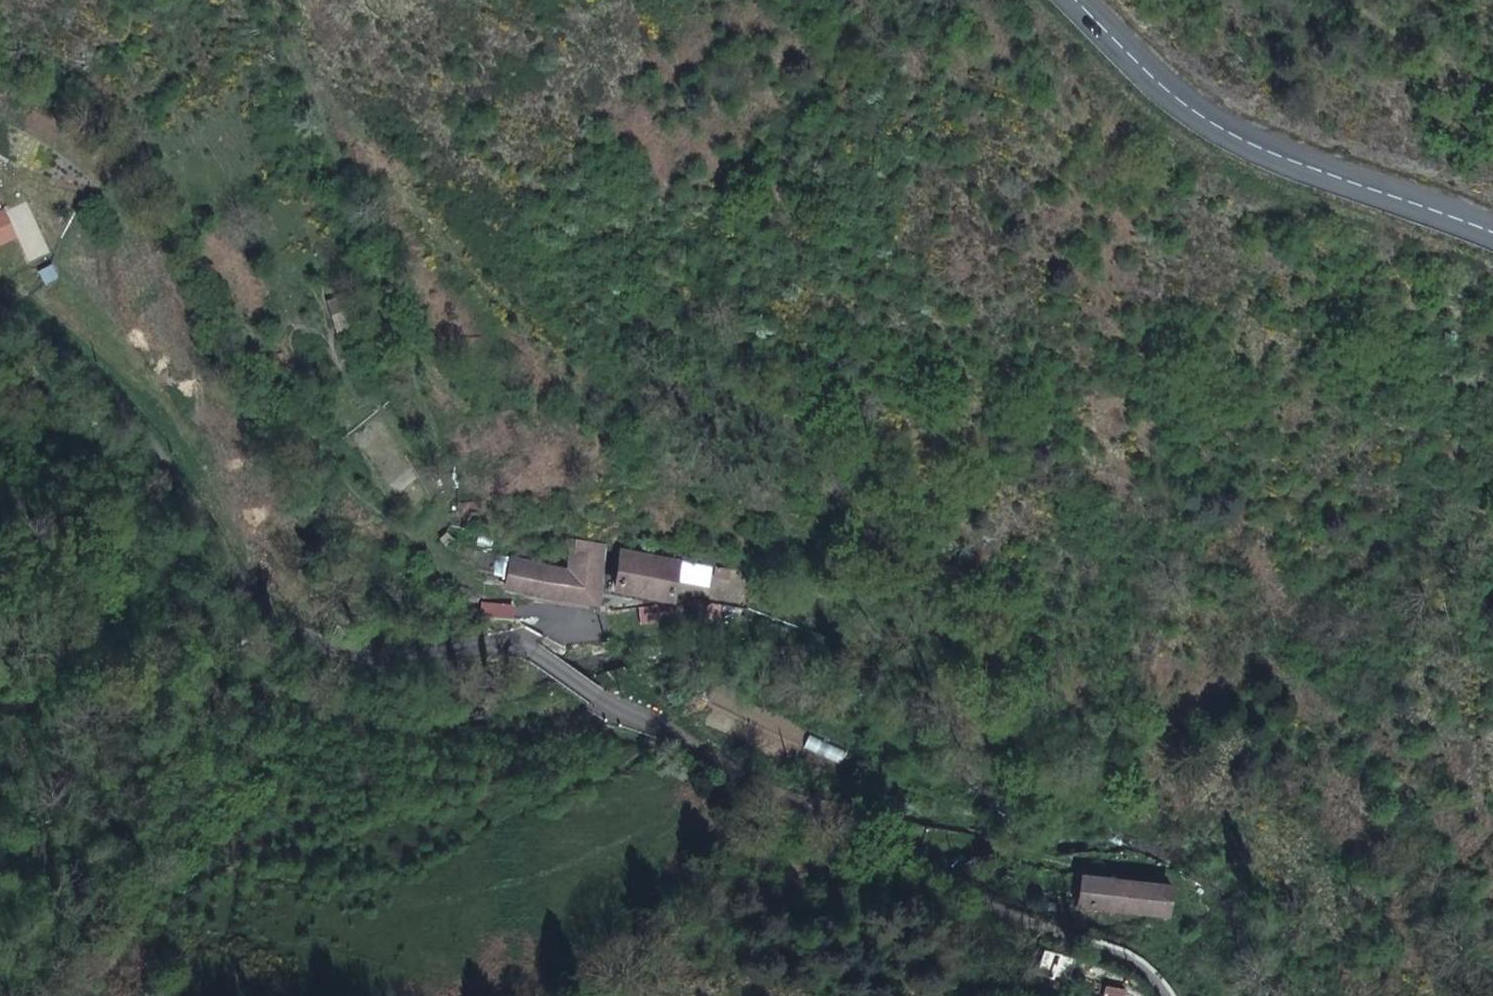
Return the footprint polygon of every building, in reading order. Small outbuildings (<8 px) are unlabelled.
[(0,241),(30,224),(15,196),(0,204),(0,240),(0,241)] [(567,569),(603,575),(607,552),(571,547),(567,569)] [(598,605),(603,575),(567,569),(539,564),(514,557),(507,584),(537,595),(598,605)] [(1171,892),(1082,871),(1074,902),(1149,921),(1147,930),(1159,933),(1171,892)]
